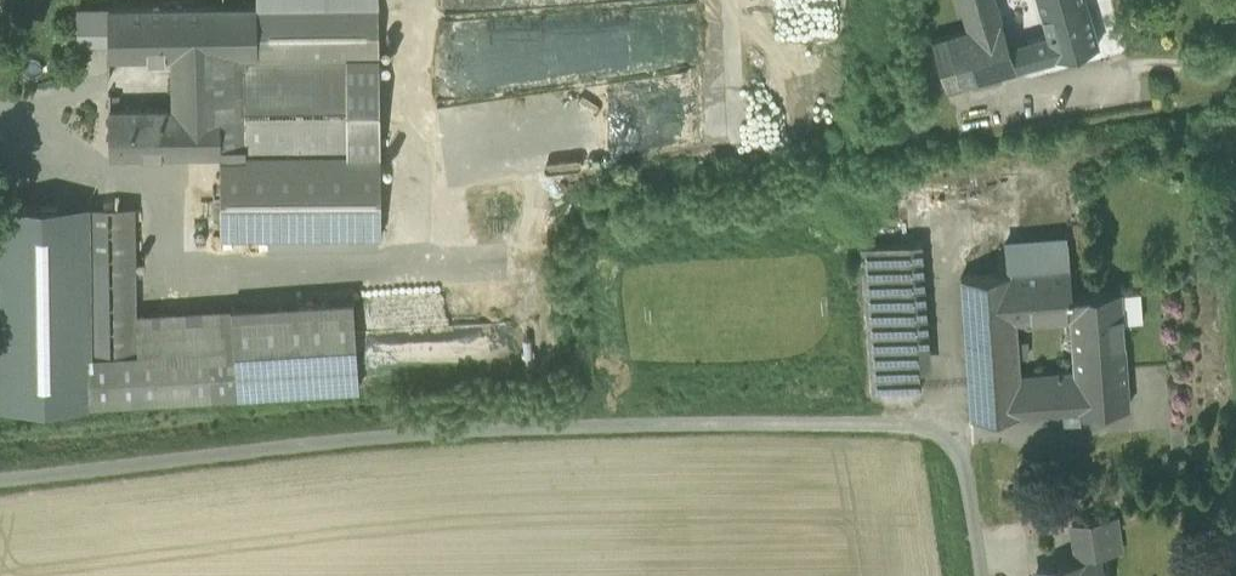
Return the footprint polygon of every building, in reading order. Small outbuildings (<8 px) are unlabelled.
[(968,31),(931,41),(946,89),(1016,69),(1009,47),(995,0),(959,0),(968,31)] [(1043,18),(1086,5),(1085,0),(1037,0),(1043,18)] [(378,4),(256,5),(257,54),(257,56),(347,55),(378,54),(378,4)] [(347,55),(257,56),(257,54),(256,5),(206,6),(206,55),(171,55),(171,72),(171,107),(174,107),(174,153),(219,153),(348,151),(348,128),(347,55)] [(1086,5),(1043,18),(1048,36),(1027,42),(1033,64),(1049,59),(1063,55),(1098,45),(1086,5)] [(206,6),(107,7),(108,48),(108,56),(171,55),(206,55),(206,6)] [(107,7),(76,8),(77,49),(108,48),(107,7)] [(1027,42),(1009,47),(1016,69),(1033,64),(1027,42)] [(379,128),(378,54),(347,55),(348,128),(379,128)] [(171,107),(171,72),(154,72),(154,107),(171,107)] [(637,95),(567,89),(563,143),(632,148),(637,95)] [(154,107),(109,107),(109,154),(174,153),(174,107),(171,107),(154,107)] [(220,236),(381,234),(379,128),(348,128),(348,151),(219,153),(220,236)] [(134,205),(86,205),(88,354),(137,354),(136,313),(134,205)] [(909,242),(861,246),(871,391),(920,387),(909,242)] [(1004,247),(1006,273),(1010,273),(1069,268),(1066,243),(1004,247)] [(1069,268),(1010,273),(1013,319),(1071,315),(1070,294),(1071,294),(1069,268)] [(1006,273),(960,276),(963,321),(1013,319),(1010,273),(1006,273)] [(369,326),(514,315),(511,279),(366,291),(369,326)] [(1071,294),(1070,294),(1071,315),(1075,370),(1125,367),(1120,290),(1071,294)] [(231,307),(237,393),(358,386),(352,299),(231,307)] [(231,307),(136,313),(137,354),(137,400),(237,393),(231,307)] [(1013,319),(963,321),(970,418),(1020,414),(1017,374),(1013,319)] [(137,354),(88,354),(89,403),(137,400),(137,354)] [(1075,370),(1055,372),(1059,411),(1128,406),(1125,367),(1075,370)] [(1055,372),(1017,374),(1020,414),(1059,411),(1055,372)] [(1117,517),(1071,524),(1076,556),(1114,551),(1110,529),(1118,527),(1117,517)] [(1036,569),(1037,575),(1101,575),(1099,560),(1036,569)]
